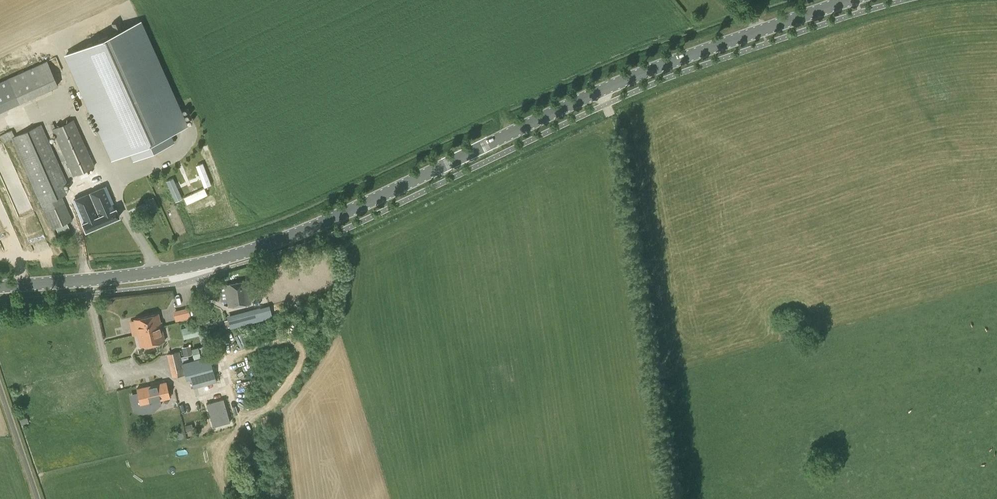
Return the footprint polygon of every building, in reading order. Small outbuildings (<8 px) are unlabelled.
[(186,125),(140,21),(137,23),(66,54),(112,158),(129,151),(133,160),(174,141),(170,132),(186,125)] [(48,60),(9,78),(19,102),(59,85),(48,60)] [(73,175),(94,166),(73,119),(52,128),(73,175)] [(73,220),(62,196),(67,193),(63,184),(67,182),(41,124),(14,136),(11,137),(12,138),(11,139),(12,141),(43,209),(44,209),(53,229),(73,220)] [(12,132),(1,137),(4,145),(12,141),(11,139),(12,138),(11,137),(14,136),(12,132)] [(103,183),(71,197),(80,219),(78,220),(83,230),(119,215),(115,204),(113,205),(103,183)] [(145,200),(151,212),(158,208),(153,197),(145,200)] [(230,304),(251,301),(248,280),(226,284),(230,304)] [(272,314),(270,305),(262,308),(261,306),(227,315),(230,328),(264,319),(263,316),(272,314)] [(175,321),(191,317),(188,307),(173,311),(175,321)] [(146,330),(161,326),(158,313),(134,319),(138,333),(141,333),(141,334),(146,332),(146,330)] [(184,339),(202,334),(199,324),(181,328),(184,339)] [(141,333),(138,333),(141,345),(165,339),(161,326),(146,330),(146,332),(141,334),(141,333)] [(192,353),(191,348),(190,345),(182,347),(184,356),(188,355),(192,354),(192,353)] [(201,356),(198,346),(191,348),(192,353),(192,354),(194,359),(201,356)] [(182,362),(189,360),(188,355),(184,356),(181,357),(179,350),(167,354),(172,377),(185,374),(182,362)] [(189,360),(182,362),(185,374),(187,379),(191,377),(193,383),(215,376),(209,354),(201,356),(194,359),(189,360)] [(142,413),(158,410),(156,401),(170,397),(166,381),(136,388),(142,413)] [(210,401),(223,396),(221,392),(209,397),(210,401)] [(223,398),(206,403),(209,412),(217,410),(221,424),(230,421),(223,398)] [(192,423),(185,425),(187,431),(194,429),(192,423)]
